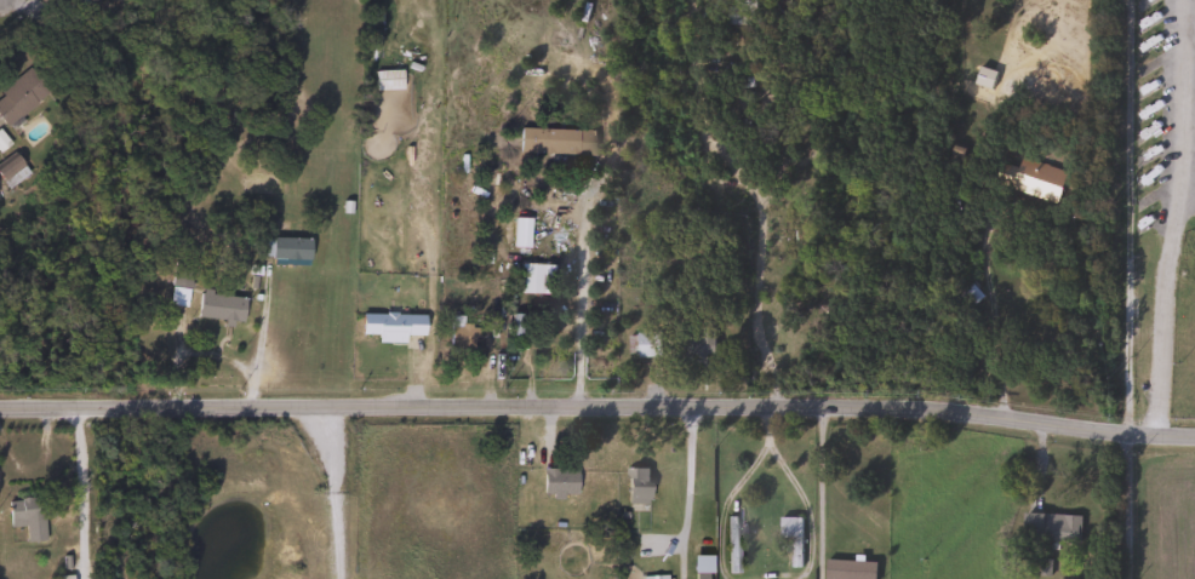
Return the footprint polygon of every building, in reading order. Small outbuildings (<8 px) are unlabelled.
[(994,73),(988,90),(971,84),(977,67),(994,73)] [(2,127),(0,124),(0,90),(27,70),(45,94),(2,127)] [(593,155),(515,155),(515,130),(593,130),(593,155)] [(5,188),(0,181),(0,162),(10,155),(24,173),(5,188)] [(1063,173),(1052,203),(1006,187),(1017,156),(1063,173)] [(527,247),(511,247),(511,219),(527,219),(527,247)] [(265,240),(307,240),(307,260),(265,260),(265,240)] [(550,293),(508,293),(508,276),(518,276),(518,265),(550,265),(550,293)] [(238,322),(190,319),(191,292),(240,296),(238,322)] [(374,343),(374,336),(355,336),(355,314),(421,314),(419,336),(401,336),(401,343),(374,343)] [(458,317),(458,325),(471,325),(471,351),(447,351),(447,317),(458,317)] [(673,359),(673,336),(696,336),(696,328),(714,328),(714,359),(673,359)] [(661,357),(634,357),(634,332),(661,332),(661,357)] [(646,504),(624,504),(624,468),(646,468),(646,504)] [(574,470),(574,497),(538,497),(538,470),(574,470)] [(2,501),(47,499),(47,518),(39,518),(40,541),(21,543),(19,527),(4,528),(2,501)] [(1020,543),(1020,514),(1079,515),(1077,543),(1020,543)] [(726,574),(726,518),(736,518),(736,574),(726,574)] [(800,518),(800,567),(789,567),(789,518),(800,518)] [(874,562),(874,578),(824,578),(824,562),(874,562)]
